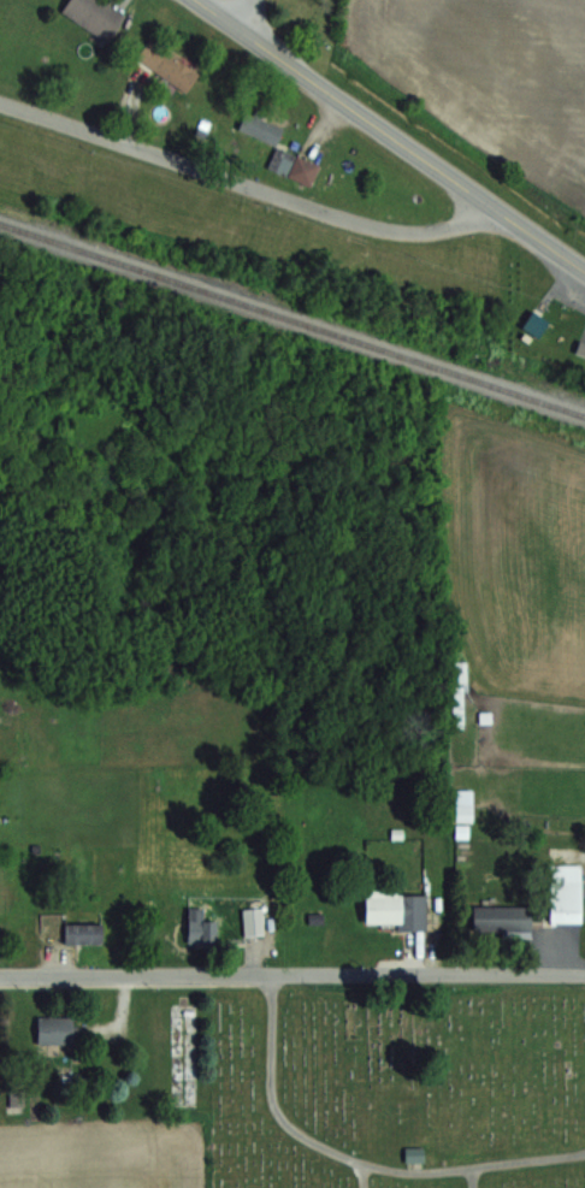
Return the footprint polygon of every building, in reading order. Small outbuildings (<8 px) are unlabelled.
[(132,16),(109,0),(74,0),(67,11),(113,44),(132,16)] [(157,65),(188,93),(205,75),(174,46),(157,65)] [(469,660),(454,661),(455,729),(469,729),(469,660)] [(462,821),(477,821),(477,789),(462,789),(462,821)] [(558,863),(557,922),(584,923),(584,863),(558,863)] [(367,925),(431,925),(432,894),(367,894),(367,925)] [(479,931),(539,931),(539,905),(479,905),(479,931)] [(67,944),(108,944),(108,921),(67,921),(67,944)] [(81,1015),(41,1015),(41,1044),(81,1044),(81,1015)]
